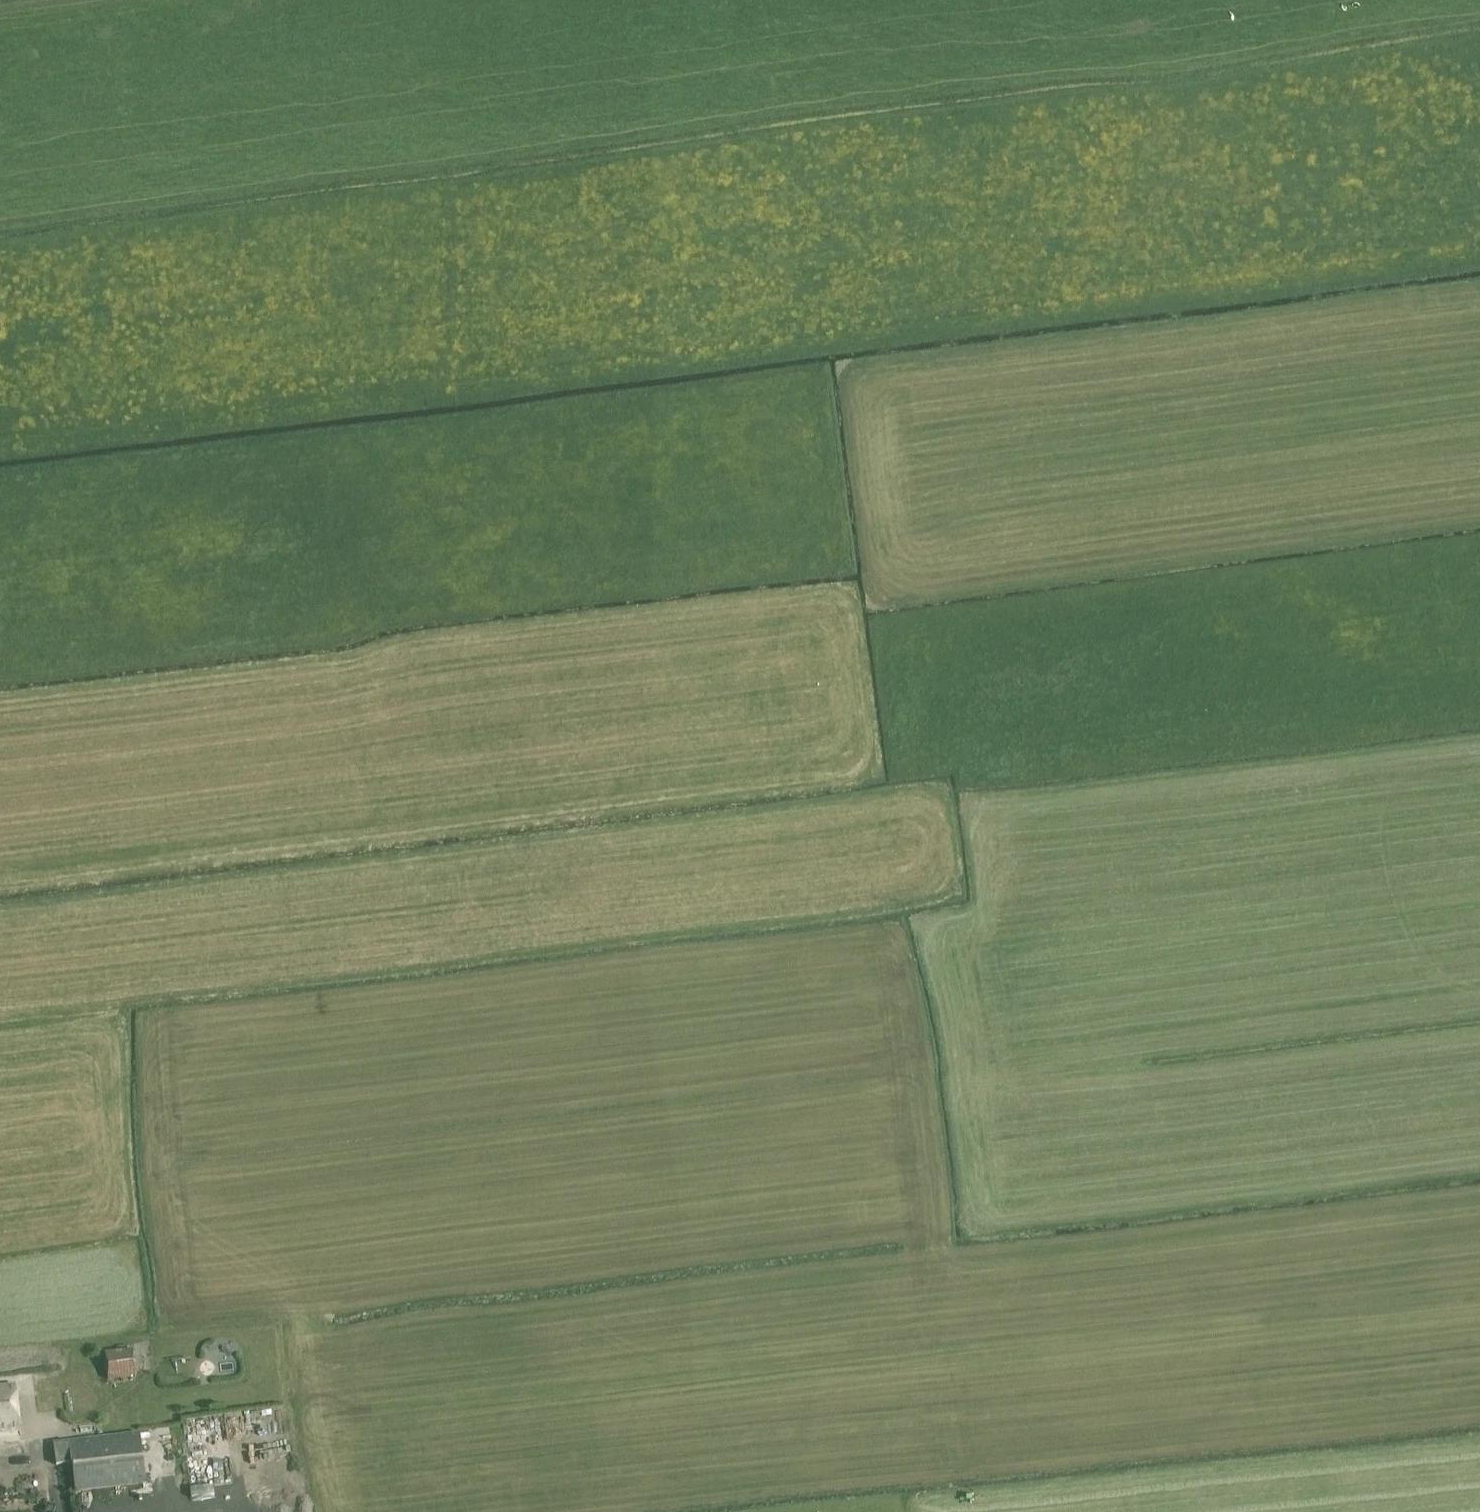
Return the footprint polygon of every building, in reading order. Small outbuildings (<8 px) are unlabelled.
[(109,1380),(137,1377),(134,1351),(106,1354),(109,1380)] [(19,1431),(13,1388),(0,1389),(0,1433),(19,1431)] [(219,1416),(182,1417),(183,1436),(219,1435),(219,1416)] [(145,1485),(139,1433),(54,1443),(56,1465),(73,1463),(75,1493),(145,1485)] [(85,1494),(37,1499),(38,1511),(87,1511),(85,1494)]
